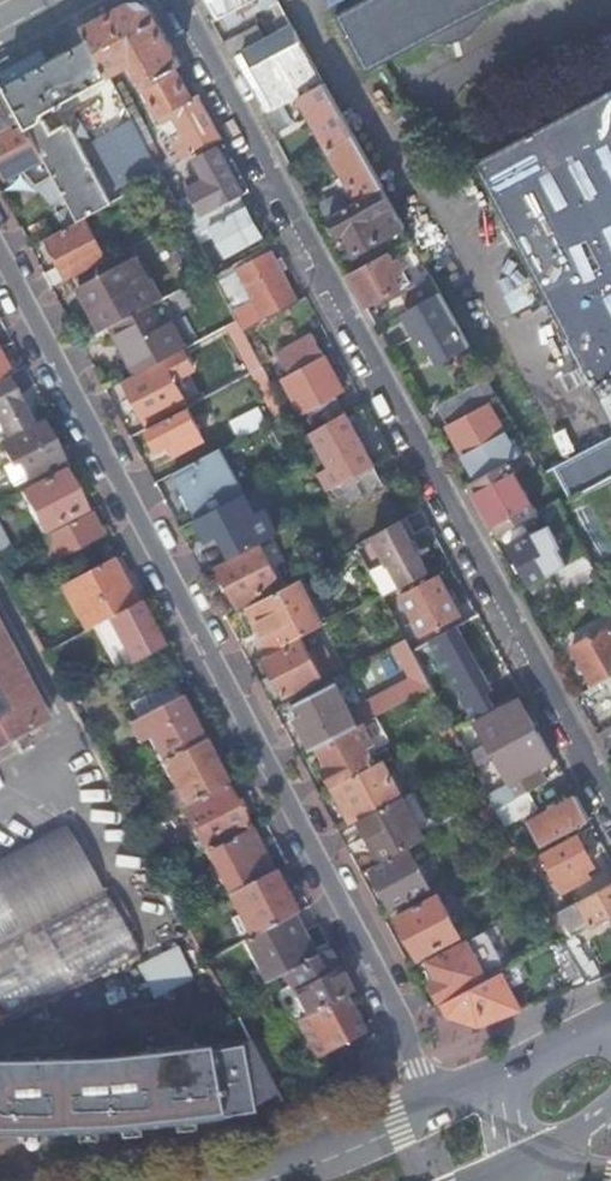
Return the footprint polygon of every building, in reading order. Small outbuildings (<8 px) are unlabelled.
[(226,23),(245,20),(242,14),(259,5),(256,0),(213,0),(226,23)] [(285,14),(278,0),(269,0),(278,17),(285,14)] [(413,49),(423,45),(453,42),(460,41),(465,38),(473,33),(481,24),(485,17),(486,10),(504,0),(365,0),(334,16),(365,74),(413,49)] [(173,164),(221,138),(197,95),(192,98),(181,79),(176,68),(181,66),(150,7),(133,2),(84,28),(89,38),(109,76),(112,81),(117,78),(114,72),(133,62),(144,83),(141,85),(158,116),(153,118),(161,134),(166,132),(177,152),(163,159),(154,142),(146,146),(159,171),(173,164)] [(303,94),(324,83),(292,25),(251,47),(246,39),(241,38),(225,47),(228,53),(231,59),(237,57),(268,113),(279,107),(303,94)] [(73,95),(109,76),(89,38),(46,61),(4,84),(23,118),(27,125),(49,168),(65,197),(78,221),(84,218),(127,195),(113,170),(98,178),(71,128),(64,126),(52,132),(45,121),(43,119),(44,111),(56,105),(59,109),(64,113),(78,105),(73,95)] [(328,148),(353,135),(324,83),(303,94),(312,110),(308,113),(311,119),(328,148)] [(4,84),(0,86),(0,130),(10,125),(23,118),(4,84)] [(473,163),(610,428),(610,91),(473,163)] [(262,116),(273,136),(290,127),(279,107),(268,113),(262,116)] [(49,168),(27,125),(13,133),(10,125),(0,130),(0,167),(6,178),(22,170),(27,179),(49,168)] [(362,197),(381,187),(353,135),(328,148),(338,167),(348,184),(353,182),(362,197)] [(234,199),(244,194),(218,146),(195,159),(201,171),(193,175),(197,182),(188,187),(194,199),(178,207),(185,219),(187,224),(234,199)] [(49,168),(27,179),(51,204),(65,197),(49,168)] [(185,180),(188,187),(197,182),(193,175),(185,180)] [(173,225),(185,219),(178,207),(166,184),(165,182),(163,178),(162,176),(151,182),(151,183),(173,225)] [(357,253),(404,228),(381,187),(362,197),(346,206),(319,221),(328,239),(338,234),(339,235),(344,232),(349,240),(357,253)] [(310,206),(319,221),(346,206),(340,194),(334,193),(310,206)] [(234,199),(187,224),(189,229),(205,220),(213,234),(224,255),(255,239),(234,199)] [(76,220),(68,206),(57,213),(64,226),(76,220)] [(43,272),(51,288),(105,260),(84,218),(78,221),(45,238),(58,264),(51,268),(43,272)] [(205,220),(189,229),(197,243),(213,234),(205,220)] [(243,330),(298,301),(271,252),(237,270),(238,271),(227,277),(223,270),(214,275),(243,330)] [(391,264),(386,254),(348,275),(365,307),(385,296),(398,289),(391,276),(397,273),(397,271),(401,269),(396,261),(391,264)] [(150,304),(159,299),(149,279),(142,283),(130,261),(79,287),(90,308),(101,330),(111,324),(150,304)] [(391,276),(398,289),(409,284),(401,269),(397,271),(397,273),(391,276)] [(410,308),(440,292),(432,278),(402,294),(410,308)] [(439,362),(470,346),(440,292),(410,308),(402,313),(418,339),(424,336),(427,342),(439,362)] [(137,372),(184,348),(169,319),(161,324),(150,304),(111,324),(124,348),(137,372)] [(317,426),(344,411),(336,395),(343,391),(312,333),(277,351),(289,373),(283,376),(302,412),(308,410),(317,426)] [(137,372),(123,380),(135,401),(146,421),(185,400),(173,377),(194,367),(184,348),(137,372)] [(9,375),(3,363),(0,358),(0,380),(4,378),(9,375)] [(263,367),(252,373),(276,417),(286,412),(263,367)] [(29,426),(16,402),(4,378),(0,380),(0,426),(6,438),(29,426)] [(492,400),(498,397),(488,379),(438,406),(448,424),(492,400)] [(509,461),(517,456),(491,408),(495,406),(492,400),(448,424),(460,447),(477,478),(509,461)] [(259,406),(230,420),(239,437),(267,422),(259,406)] [(203,440),(186,408),(147,429),(152,439),(157,449),(169,443),(175,455),(203,440)] [(359,472),(373,465),(344,411),(317,426),(310,430),(328,464),(349,453),(352,459),(359,472)] [(39,421),(29,426),(6,438),(0,441),(0,445),(10,465),(17,462),(26,480),(61,461),(50,441),(39,421)] [(551,468),(583,526),(610,511),(610,436),(551,468)] [(241,494),(217,449),(172,472),(184,495),(197,518),(241,494)] [(349,453),(328,464),(331,470),(352,459),(349,453)] [(320,477),(327,490),(342,482),(359,472),(352,459),(331,470),(320,477)] [(501,534),(539,513),(526,491),(509,461),(477,478),(471,481),(495,524),(501,534)] [(382,482),(373,465),(359,472),(342,482),(352,499),(382,482)] [(73,490),(62,470),(20,492),(41,533),(84,511),(73,490)] [(255,515),(244,493),(241,494),(197,518),(203,529),(208,540),(255,515)] [(93,524),(88,513),(28,545),(39,566),(64,552),(68,558),(78,553),(75,547),(99,534),(93,524)] [(258,543),(279,532),(271,517),(245,531),(252,546),(258,543)] [(403,586),(429,572),(416,549),(400,519),(371,534),(386,562),(391,564),(403,586)] [(531,586),(556,573),(568,566),(561,552),(557,546),(561,544),(549,523),(508,545),(517,561),(522,570),(531,586)] [(12,553),(3,538),(0,539),(0,560),(12,553)] [(586,556),(579,542),(564,550),(572,564),(586,556)] [(252,546),(216,565),(226,585),(237,605),(279,582),(258,543),(252,546)] [(80,575),(108,560),(113,558),(105,544),(73,561),(80,575)] [(564,550),(561,552),(568,566),(572,564),(564,550)] [(2,574),(16,566),(22,563),(16,551),(12,553),(0,560),(0,570),(2,574)] [(567,595),(599,578),(586,556),(572,564),(568,566),(556,573),(567,595)] [(86,630),(93,627),(133,605),(120,583),(108,560),(80,575),(62,585),(86,630)] [(522,570),(517,561),(512,564),(514,568),(517,573),(522,570)] [(452,619),(460,615),(438,575),(401,594),(423,634),(446,622),(447,625),(453,622),(452,619)] [(275,650),(331,621),(307,576),(248,607),(254,619),(261,632),(264,630),(275,650)] [(149,625),(137,603),(133,605),(93,627),(116,671),(161,648),(149,625)] [(610,630),(609,628),(572,648),(583,667),(595,688),(610,679),(610,632),(610,630)] [(48,722),(0,632),(0,747),(48,722)] [(330,669),(317,646),(311,635),(264,660),(272,674),(264,679),(267,684),(270,690),(278,686),(283,695),(330,669)] [(363,722),(431,686),(428,681),(412,650),(405,638),(392,645),(411,678),(350,710),(335,682),(298,701),(299,703),(289,708),(300,729),(312,749),(317,746),(363,722)] [(330,640),(317,646),(330,669),(342,663),(330,640)] [(441,675),(424,643),(412,650),(428,681),(441,675)] [(431,686),(444,711),(461,702),(445,673),(441,675),(428,681),(431,686)] [(148,737),(162,763),(202,742),(190,720),(179,699),(183,697),(174,681),(145,696),(130,704),(138,719),(129,724),(139,743),(148,737)] [(529,791),(547,781),(540,767),(553,759),(519,697),(475,720),(517,797),(529,791)] [(374,743),(363,722),(317,746),(327,766),(322,769),(327,778),(331,787),(376,763),(368,747),(374,743)] [(598,735),(606,750),(610,747),(610,728),(598,735)] [(185,805),(224,784),(213,763),(202,742),(162,763),(185,805)] [(401,797),(402,797),(382,760),(376,763),(331,787),(341,805),(351,824),(359,820),(401,797)] [(112,781),(116,788),(136,777),(133,770),(112,781)] [(182,807),(206,853),(249,830),(236,807),(224,784),(185,805),(182,807)] [(501,819),(504,825),(538,807),(529,791),(517,797),(509,801),(495,808),(501,819)] [(492,803),(495,808),(509,801),(505,794),(492,801),(492,803)] [(542,845),(590,819),(577,796),(530,822),(542,845)] [(408,847),(423,839),(401,797),(359,820),(370,841),(381,862),(408,847)] [(492,803),(480,810),(489,826),(501,819),(495,808),(492,803)] [(141,955),(76,820),(0,857),(0,1008),(6,1020),(141,955)] [(206,853),(228,895),(271,872),(260,851),(249,830),(206,853)] [(593,864),(576,834),(543,852),(553,870),(548,872),(557,891),(584,878),(580,871),(593,864)] [(512,866),(523,860),(515,845),(504,851),(512,866)] [(381,889),(393,910),(431,890),(408,847),(381,862),(370,867),(381,889)] [(546,864),(540,853),(524,862),(529,872),(546,864)] [(251,937),(288,917),(293,914),(282,893),(271,872),(228,895),(251,937)] [(560,912),(572,935),(610,914),(610,885),(560,912)] [(439,893),(396,916),(407,936),(418,957),(461,934),(439,893)] [(266,983),(283,974),(311,959),(300,938),(288,917),(251,937),(244,941),(266,983)] [(436,978),(430,982),(435,991),(440,1000),(504,967),(485,930),(427,961),(436,978)] [(158,995),(198,976),(182,942),(142,960),(158,995)] [(339,971),(328,950),(311,959),(283,974),(306,1016),(343,996),(351,993),(339,971)] [(444,1009),(447,1014),(477,1025),(522,1009),(512,989),(502,971),(442,1003),(444,1009)] [(354,1015),(343,996),(306,1016),(303,1018),(323,1055),(364,1034),(354,1015)] [(4,1129),(15,1130),(15,1136),(20,1136),(20,1139),(36,1139),(36,1135),(73,1134),(73,1137),(90,1137),(89,1132),(93,1132),(93,1126),(102,1125),(115,1125),(116,1130),(119,1130),(119,1134),(135,1133),(135,1129),(170,1125),(171,1129),(188,1127),(187,1123),(191,1123),(190,1117),(202,1115),(213,1114),(214,1119),(217,1119),(217,1122),(234,1119),(234,1117),(233,1115),(250,1112),(250,1110),(249,1106),(277,1093),(252,1045),(248,1038),(238,1044),(203,1051),(201,1044),(179,1047),(109,1056),(87,1057),(15,1060),(0,1060),(0,1129),(4,1129)]
